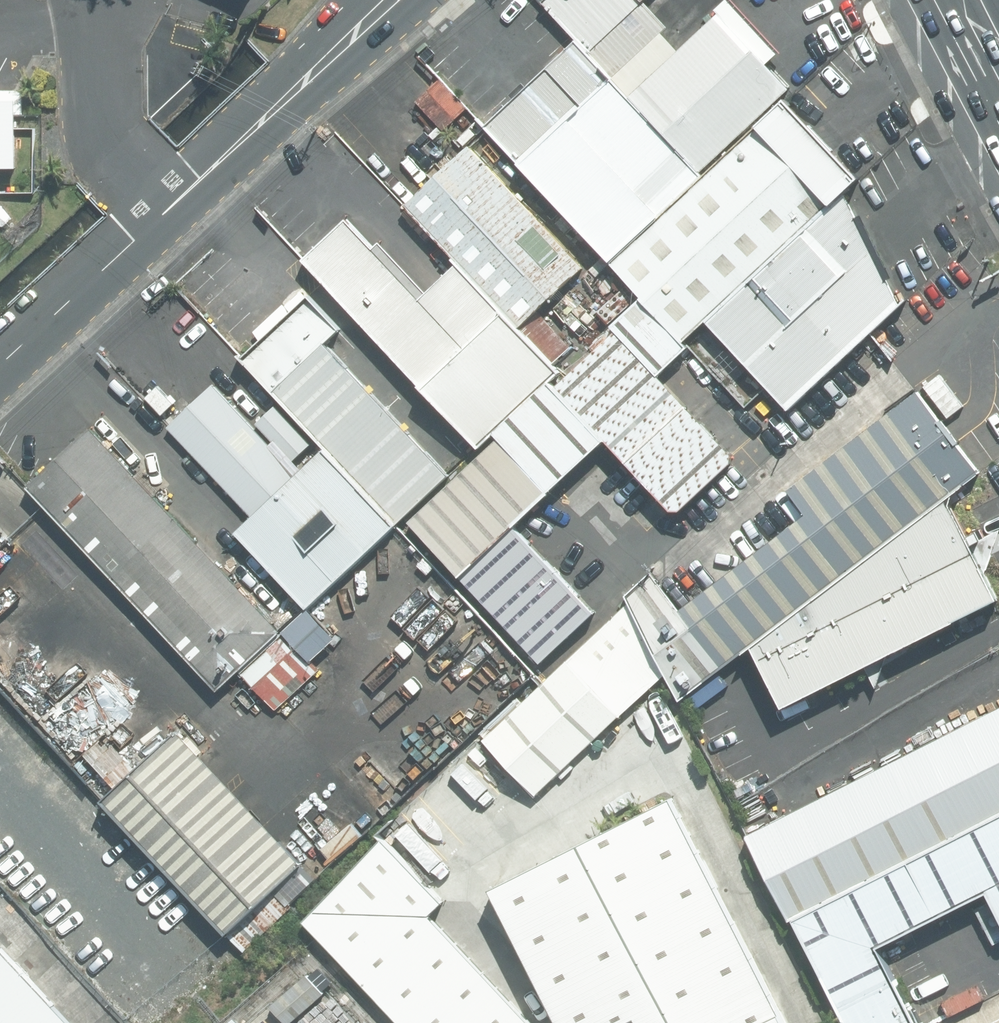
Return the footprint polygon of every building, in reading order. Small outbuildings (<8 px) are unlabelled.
[(538,4),(609,79),(664,27),(638,2),(640,0),(543,0),(539,3),(538,4)] [(660,134),(697,172),(783,90),(714,17),(627,100),(660,134)] [(565,41),(475,122),(604,264),(694,183),(622,103),(600,79),(565,41)] [(44,168),(42,90),(0,91),(0,169),(44,168)] [(783,103),(604,264),(678,342),(847,182),(783,103)] [(474,158),(402,206),(516,332),(580,274),(474,158)] [(895,308),(841,196),(703,325),(783,412),(895,308)] [(302,262),(473,445),(550,373),(512,333),(453,269),(414,304),(341,226),(302,262)] [(303,297),(238,360),(391,527),(443,477),(320,345),(335,331),(303,297)] [(610,334),(549,389),(598,441),(665,513),(674,513),(726,465),(726,456),(610,334)] [(164,428),(248,516),(293,474),(209,385),(164,428)] [(597,443),(543,385),(489,436),(493,441),(403,524),(450,575),(597,443)] [(665,677),(675,701),(975,472),(941,436),(912,391),(784,491),(802,517),(675,612),(647,574),(623,598),(652,656),(665,677)] [(276,633),(87,429),(22,487),(212,692),(276,633)] [(391,527),(320,450),(231,534),(302,610),(391,527)] [(746,651),(775,711),(861,668),(883,656),(991,602),(979,578),(964,548),(943,505),(844,578),(746,651)] [(964,548),(979,578),(997,531),(964,548)] [(509,538),(450,575),(533,670),(586,622),(509,538)] [(662,677),(625,603),(476,741),(504,770),(529,798),(662,677)] [(871,690),(883,656),(861,668),(871,690)] [(739,837),(782,921),(998,813),(998,706),(739,837)] [(297,866),(176,737),(101,806),(221,936),(297,866)] [(661,798),(481,891),(550,1022),(622,1022),(625,1021),(626,1022),(777,1022),(661,798)] [(782,921),(833,1022),(910,1022),(874,951),(979,899),(997,934),(998,933),(998,813),(782,921)] [(385,1022),(529,1022),(426,915),(436,906),(377,844),(292,925),(385,1022)] [(0,958),(0,1022),(62,1022),(0,958)]
